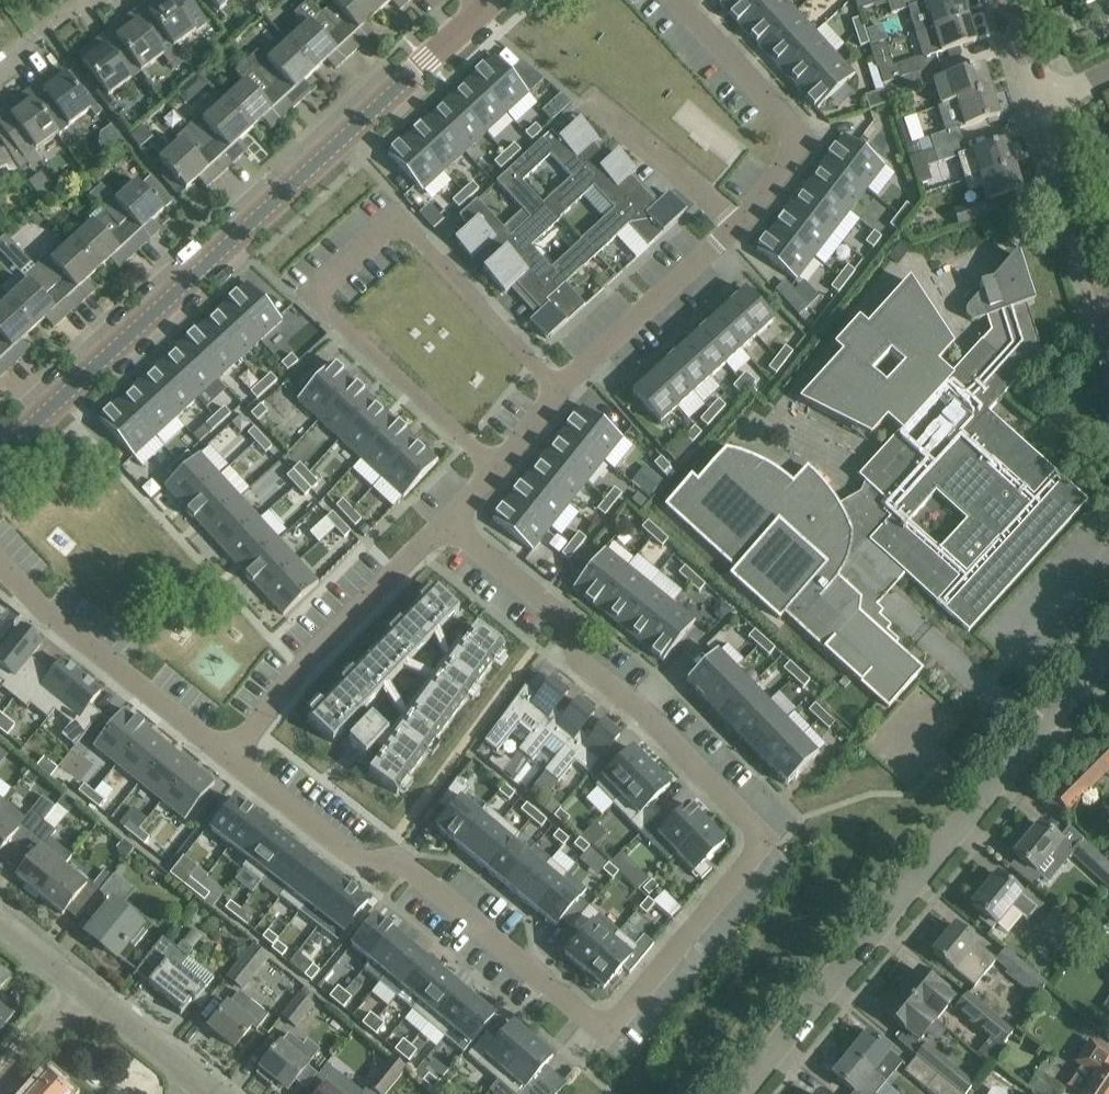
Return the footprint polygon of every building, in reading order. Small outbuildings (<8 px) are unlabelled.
[(143,6),(175,48),(208,23),(191,0),(151,0),(143,6)] [(219,12),(232,0),(209,0),(219,12)] [(289,42),(315,71),(327,60),(336,69),(357,50),(323,13),(310,0),(309,0),(294,14),(306,26),(289,42)] [(380,12),(369,0),(334,0),(332,2),(333,3),(323,13),(357,50),(377,31),(368,22),(380,12)] [(380,12),(392,1),(400,10),(411,0),(369,0),(380,12)] [(720,3),(740,25),(767,0),(723,0),(720,3)] [(785,0),(767,0),(740,25),(759,46),(796,12),(785,0)] [(890,0),(856,0),(859,10),(888,1),(890,0)] [(888,1),(892,14),(920,5),(918,0),(890,0),(888,1)] [(963,0),(930,0),(925,2),(928,11),(912,16),(917,33),(933,28),(933,29),(969,18),(963,0)] [(175,48),(143,6),(110,31),(141,73),(147,80),(151,76),(146,69),(162,57),(174,73),(186,64),(174,48),(175,48)] [(816,33),(796,12),(759,46),(778,67),(816,33)] [(861,17),(852,20),(856,34),(865,31),(861,17)] [(976,42),(969,18),(933,29),(933,28),(917,33),(924,56),(936,53),(940,51),(941,53),(976,42)] [(881,27),(866,31),(871,46),(885,42),(881,27)] [(141,73),(110,31),(78,55),(100,86),(95,90),(109,108),(114,104),(109,97),(112,94),(126,84),(141,73)] [(870,44),(865,31),(856,34),(860,47),(870,44)] [(835,54),(816,33),(778,67),(798,88),(835,54)] [(253,67),(292,110),(312,91),(304,82),(315,71),(288,42),(257,71),(253,67)] [(901,78),(903,78),(940,66),(936,53),(924,56),(897,65),(901,78)] [(855,76),(835,54),(798,88),(818,110),(855,76)] [(529,94),(495,57),(473,77),(507,114),(529,94)] [(992,92),(984,65),(963,72),(948,76),(944,78),(940,66),(903,78),(907,91),(933,83),(941,107),(942,106),(943,108),(957,103),(992,92)] [(246,82),(225,102),(251,130),(263,119),(271,128),(292,110),(253,67),(242,77),(246,82)] [(884,90),(876,67),(869,69),(877,92),(884,90)] [(60,68),(27,93),(58,135),(73,123),(87,113),(93,120),(102,113),(88,95),(70,71),(65,75),(60,68)] [(507,114),(473,77),(452,96),(486,133),(507,114)] [(888,103),(884,90),(877,92),(865,96),(869,110),(888,103)] [(992,92),(957,103),(943,108),(946,118),(959,114),(964,128),(1000,117),(992,92)] [(7,148),(10,154),(19,169),(27,163),(24,160),(25,159),(58,135),(27,93),(0,113),(0,137),(7,148)] [(553,121),(572,103),(563,93),(544,111),(553,121)] [(486,133),(452,96),(431,115),(465,153),(486,133)] [(240,141),(251,130),(225,102),(203,121),(199,117),(188,127),(227,170),(248,150),(240,141)] [(465,153),(431,115),(410,135),(444,172),(465,153)] [(559,125),(511,169),(522,182),(551,156),(572,178),(600,152),(593,144),(598,140),(580,120),(566,133),(559,125)] [(532,141),(542,131),(536,124),(526,134),(532,141)] [(227,170),(188,127),(178,137),(181,141),(153,167),(158,173),(179,197),(198,179),(207,188),(227,170)] [(923,153),(914,156),(962,141),(958,128),(919,141),(923,153)] [(444,172),(410,135),(388,155),(423,192),(444,172)] [(885,166),(845,135),(827,159),(867,190),(885,166)] [(966,181),(1015,166),(1007,140),(966,153),(962,141),(914,156),(917,166),(936,160),(937,162),(938,162),(939,163),(959,157),(966,181)] [(511,160),(521,151),(515,144),(505,153),(511,160)] [(5,170),(9,177),(20,171),(10,154),(7,148),(0,152),(0,172),(5,170)] [(609,161),(600,152),(572,178),(545,202),(560,219),(595,187),(615,209),(640,186),(631,177),(637,171),(619,152),(609,161)] [(501,170),(511,160),(505,153),(494,162),(501,170)] [(867,190),(827,159),(809,181),(849,212),(867,190)] [(1023,191),(1015,166),(966,181),(969,192),(983,188),(988,203),(1023,191)] [(483,260),(543,205),(522,182),(511,169),(497,182),(525,214),(506,231),(477,200),(459,217),(469,227),(455,241),(473,260),(478,256),(483,260)] [(849,212),(809,181),(792,204),(832,235),(849,212)] [(469,199),(479,190),(473,182),(463,192),(469,199)] [(101,208),(100,208),(139,250),(160,231),(152,222),(161,213),(154,206),(156,205),(152,201),(151,203),(134,185),(115,202),(111,197),(100,207),(101,208)] [(649,247),(686,212),(669,193),(656,204),(640,186),(615,209),(583,239),(598,255),(629,226),(649,247)] [(459,208),(469,199),(463,192),(453,201),(459,208)] [(552,269),(532,247),(561,220),(560,219),(545,202),(543,205),(483,260),(488,267),(483,272),(505,295),(516,284),(525,293),(552,269)] [(954,212),(958,226),(990,216),(986,202),(954,212)] [(907,203),(898,214),(906,220),(914,209),(907,203)] [(792,204),(774,227),(815,258),(825,266),(842,243),(832,235),(792,204)] [(94,222),(71,243),(98,271),(110,260),(119,269),(139,250),(100,208),(90,217),(94,222)] [(897,231),(906,220),(898,214),(890,225),(897,231)] [(815,258),(774,227),(756,250),(796,281),(815,258)] [(866,243),(873,248),(882,237),(874,232),(866,243)] [(0,241),(0,251),(4,256),(16,246),(6,235),(0,241)] [(566,285),(598,255),(583,239),(580,241),(580,242),(552,269),(525,293),(541,311),(530,322),(547,341),(585,306),(566,285)] [(46,257),(35,267),(74,310),(95,290),(87,281),(98,271),(71,243),(51,262),(46,257)] [(899,245),(888,260),(897,266),(908,252),(899,245)] [(891,626),(879,616),(883,611),(872,601),(901,569),(937,601),(936,602),(969,631),(1087,502),(1054,472),(1053,473),(988,413),(1034,362),(1037,358),(1038,354),(1039,351),(1039,348),(1039,346),(1038,341),(1027,306),(1032,304),(1017,257),(1015,256),(993,280),(980,284),(982,291),(968,308),(967,309),(966,311),(966,313),(966,315),(967,316),(968,318),(969,320),(971,321),(973,321),(975,322),(976,321),(986,318),(991,332),(982,342),(981,341),(949,377),(935,365),(952,347),(910,282),(868,329),(860,322),(837,347),(845,354),(802,401),(870,436),(887,418),(901,430),(859,476),(865,482),(860,493),(839,505),(834,498),(831,494),(824,485),(817,477),(808,468),(793,484),(784,477),(779,473),(770,468),(763,464),(755,460),(745,457),(736,454),(726,451),(697,483),(692,478),(666,506),(737,570),(731,575),(780,619),(785,614),(889,707),(922,670),(895,646),(899,641),(887,631),(891,626)] [(848,266),(839,277),(847,283),(855,272),(848,266)] [(30,281),(7,302),(33,331),(46,319),(54,328),(74,310),(35,267),(25,276),(30,281)] [(839,293),(847,283),(839,277),(831,288),(839,293)] [(261,340),(282,321),(248,283),(227,303),(261,340)] [(758,336),(774,321),(746,290),(730,305),(758,336)] [(809,306),(803,299),(793,309),(799,316),(809,306)] [(10,369),(31,350),(22,341),(33,331),(7,302),(0,308),(0,358),(10,369)] [(261,340),(227,303),(206,322),(240,360),(261,340)] [(742,350),(758,336),(730,305),(714,320),(742,350)] [(726,365),(742,350),(714,320),(698,334),(726,365)] [(240,360),(206,322),(185,342),(219,379),(240,360)] [(710,380),(726,365),(698,334),(682,349),(710,380)] [(219,379),(185,342),(163,361),(198,399),(219,379)] [(793,352),(785,346),(777,357),(785,363),(793,352)] [(693,394),(710,380),(682,349),(665,364),(693,394)] [(288,371),(298,361),(292,354),(281,364),(288,371)] [(776,374),(785,363),(777,357),(769,368),(776,374)] [(10,369),(0,358),(0,378),(10,369)] [(198,399),(163,361),(142,381),(176,418),(198,399)] [(319,419),(353,382),(332,363),(297,400),(319,419)] [(693,394),(665,364),(649,378),(677,409),(693,394)] [(756,382),(746,373),(739,380),(750,389),(756,382)] [(277,381),(271,374),(261,383),(267,390),(277,381)] [(661,424),(677,409),(649,378),(633,394),(661,424)] [(750,389),(739,380),(733,387),(744,396),(750,389)] [(176,418),(142,381),(121,400),(155,438),(176,418)] [(340,439),(374,402),(353,382),(319,419),(340,439)] [(257,399),(267,390),(261,383),(251,392),(257,399)] [(121,400),(100,420),(142,466),(163,447),(155,438),(121,400)] [(726,406),(719,400),(710,410),(717,416),(726,406)] [(361,459),(396,422),(374,402),(340,439),(361,459)] [(268,412),(261,404),(251,414),(257,421),(268,412)] [(221,424),(231,414),(224,407),(214,417),(221,424)] [(583,407),(565,429),(605,461),(615,469),(619,463),(633,446),(623,438),(583,407)] [(707,427),(717,416),(710,410),(700,420),(707,427)] [(221,424),(214,417),(204,426),(211,433),(221,424)] [(382,479),(417,441),(396,422),(361,459),(382,479)] [(685,437),(692,443),(702,433),(695,427),(685,437)] [(254,428),(248,434),(257,443),(263,437),(254,428)] [(587,483),(605,461),(565,429),(547,452),(587,483)] [(263,437),(257,443),(266,453),(268,450),(272,447),(263,437)] [(382,479),(373,489),(393,508),(403,497),(404,498),(438,461),(417,441),(382,479)] [(174,477),(165,486),(183,506),(218,475),(228,466),(209,445),(199,454),(194,459),(184,468),(174,477)] [(188,452),(178,461),(184,468),(194,459),(188,452)] [(569,506),(587,483),(547,452),(529,474),(569,506)] [(664,474),(671,467),(661,457),(654,464),(664,474)] [(178,461),(168,470),(174,477),(184,468),(178,461)] [(300,463),(293,470),(302,480),(309,473),(300,463)] [(290,473),(287,477),(295,486),(302,480),(293,470),(293,471),(290,473)] [(309,473),(302,480),(311,490),(312,490),(319,484),(309,473)] [(653,473),(641,487),(651,495),(663,481),(653,473)] [(569,506),(529,474),(511,497),(551,529),(569,506)] [(218,475),(183,506),(203,528),(238,496),(218,475)] [(302,480),(295,486),(304,496),(308,493),(311,490),(302,480)] [(614,505),(622,494),(615,488),(606,499),(614,505)] [(638,493),(633,500),(641,507),(647,500),(638,493)] [(238,496),(203,528),(223,550),(258,518),(238,496)] [(551,529),(511,497),(493,520),(533,551),(551,529)] [(605,516),(614,505),(606,499),(598,510),(605,516)] [(352,510),(343,500),(336,506),(345,516),(352,510)] [(362,520),(352,510),(345,516),(355,526),(362,520)] [(329,516),(326,519),(335,528),(342,522),(333,513),(329,516)] [(258,518),(223,550),(244,572),(278,540),(258,518)] [(342,522),(335,528),(344,538),(351,532),(342,522)] [(650,522),(644,529),(654,539),(660,532),(650,522)] [(365,525),(359,531),(364,536),(370,530),(365,525)] [(660,532),(654,539),(664,548),(670,541),(660,532)] [(578,549),(586,539),(579,533),(570,543),(578,549)] [(278,540),(244,572),(264,593),(298,562),(278,540)] [(569,560),(578,549),(570,543),(562,554),(569,560)] [(573,588),(596,607),(628,567),(605,549),(573,588)] [(298,562),(264,593),(284,615),(318,583),(298,562)] [(596,607),(618,625),(650,585),(628,567),(596,607)] [(691,584),(698,577),(687,568),(681,575),(691,584)] [(698,577),(691,584),(701,593),(708,586),(698,577)] [(618,625),(641,643),(672,603),(650,585),(618,625)] [(311,715),(307,719),(332,743),(350,724),(358,732),(348,742),(365,759),(375,748),(382,755),(369,774),(397,794),(400,790),(408,780),(426,754),(434,743),(467,699),(475,688),(493,663),(501,652),(504,648),(477,627),(465,643),(393,741),(387,736),(388,735),(371,719),(362,712),(384,689),(389,685),(407,666),(433,639),(440,632),(459,612),(434,588),(430,592),(421,602),(399,624),(390,634),(352,673),(343,682),(321,705),(311,715)] [(672,603),(641,643),(664,661),(695,622),(672,603)] [(0,654),(0,680),(5,684),(2,688),(15,699),(41,666),(31,658),(42,644),(21,628),(0,654)] [(750,638),(760,647),(767,640),(757,631),(750,638)] [(760,647),(770,656),(777,649),(767,640),(760,647)] [(687,682),(704,699),(734,670),(717,652),(687,682)] [(41,666),(15,699),(28,709),(31,705),(48,719),(55,711),(82,677),(62,661),(52,675),(41,666)] [(785,670),(795,679),(802,672),(792,663),(785,670)] [(704,699),(721,716),(751,687),(734,670),(704,699)] [(802,672),(795,679),(806,688),(812,681),(802,672)] [(82,677),(55,711),(71,724),(61,736),(75,747),(101,715),(90,706),(101,692),(82,677)] [(532,735),(554,710),(568,693),(555,683),(556,683),(552,680),(548,684),(549,684),(538,697),(525,687),(517,698),(508,709),(508,710),(485,742),(497,752),(511,735),(519,725),(532,735)] [(721,716),(737,733),(767,704),(751,687),(721,716)] [(523,745),(519,751),(533,762),(544,748),(556,758),(565,747),(580,732),(594,715),(582,705),(582,704),(578,701),(574,705),(575,705),(564,718),(554,710),(532,735),(523,745)] [(737,733),(754,750),(784,721),(767,704),(737,733)] [(810,712),(820,721),(827,714),(816,705),(810,712)] [(123,709),(94,746),(116,765),(146,728),(123,709)] [(827,714),(820,721),(830,730),(837,723),(827,714)] [(0,717),(0,731),(7,736),(16,726),(2,715),(0,717)] [(754,750),(770,767),(800,738),(784,721),(754,750)] [(556,758),(545,772),(559,783),(575,763),(589,774),(620,736),(608,726),(608,725),(604,722),(600,726),(601,726),(590,740),(580,732),(565,747),(556,758)] [(523,745),(532,735),(519,725),(511,735),(523,745)] [(146,728),(116,765),(140,784),(170,747),(146,728)] [(800,738),(770,767),(787,785),(818,756),(817,755),(827,746),(810,729),(800,738)] [(1076,771),(1052,796),(1067,811),(1108,769),(1108,754),(1101,746),(1076,771)] [(9,754),(0,747),(0,765),(9,754)] [(170,747),(140,784),(162,801),(191,765),(170,747)] [(604,755),(589,774),(598,783),(595,786),(613,804),(651,767),(633,749),(631,752),(630,752),(615,766),(604,755)] [(504,756),(501,760),(495,760),(492,757),(489,762),(502,773),(511,762),(504,756)] [(44,758),(36,768),(50,779),(58,769),(44,758)] [(510,763),(502,773),(514,783),(522,773),(521,772),(511,764),(510,763)] [(191,765),(162,801),(185,820),(215,784),(191,765)] [(657,773),(651,767),(613,804),(640,832),(661,813),(652,804),(670,787),(657,773)] [(456,844),(486,807),(486,806),(479,814),(461,799),(470,789),(457,779),(439,804),(449,813),(439,825),(439,824),(436,828),(453,842),(456,844)] [(84,785),(79,791),(89,800),(94,793),(84,785)] [(515,794),(504,785),(499,792),(509,801),(515,794)] [(94,793),(89,800),(99,808),(105,801),(94,793)] [(66,795),(58,805),(70,815),(78,804),(66,795)] [(15,858),(44,821),(33,811),(27,818),(5,800),(0,806),(0,853),(3,849),(15,858)] [(235,800),(211,831),(230,846),(254,815),(235,800)] [(553,801),(546,810),(554,817),(560,810),(562,808),(553,801)] [(537,812),(527,804),(521,811),(531,819),(537,812)] [(661,813),(640,832),(669,862),(676,854),(707,825),(701,819),(702,819),(689,805),(670,823),(661,813)] [(472,857),(503,820),(486,807),(456,844),(472,857)] [(560,810),(554,817),(564,826),(570,819),(560,810)] [(547,821),(537,812),(531,819),(541,828),(547,821)] [(254,815),(230,846),(249,860),(272,829),(254,815)] [(511,842),(519,834),(503,820),(472,857),(488,871),(511,842)] [(17,877),(40,896),(64,866),(73,855),(51,838),(57,831),(44,821),(15,858),(26,867),(17,877)] [(129,821),(124,828),(134,836),(139,829),(129,821)] [(1014,855),(1031,868),(1037,873),(1051,856),(1062,865),(1071,855),(1094,876),(1108,890),(1108,864),(1069,827),(1058,840),(1039,824),(1026,840),(1024,838),(1015,849),(1017,851),(1014,855)] [(725,843),(707,825),(676,854),(701,880),(712,871),(704,863),(711,857),(722,846),(725,843)] [(558,828),(552,834),(562,843),(568,836),(558,828)] [(139,829),(134,836),(144,845),(150,838),(139,829)] [(249,860),(242,868),(262,883),(268,875),(292,844),(272,829),(249,860)] [(590,847),(580,839),(574,846),(584,854),(590,847)] [(136,849),(124,840),(119,848),(122,856),(128,861),(136,849)] [(504,884),(528,856),(511,842),(488,871),(504,884)] [(292,844),(268,875),(286,889),(310,858),(292,844)] [(528,856),(504,884),(520,897),(551,861),(535,847),(528,856)] [(184,857),(170,874),(184,885),(190,878),(198,868),(184,857)] [(286,889),(280,897),(299,913),(300,913),(330,874),(310,858),(286,889)] [(536,911),(567,874),(551,861),(520,897),(536,911)] [(613,879),(619,873),(609,864),(603,871),(613,879)] [(89,908),(102,891),(94,885),(79,872),(77,876),(64,866),(40,896),(63,915),(72,904),(82,912),(77,919),(78,920),(88,907),(89,908)] [(637,870),(627,880),(639,890),(648,881),(637,870)] [(106,871),(94,885),(102,891),(114,877),(106,871)] [(330,874),(300,913),(319,928),(349,889),(330,874)] [(567,874),(537,911),(539,913),(539,914),(556,928),(558,924),(562,920),(571,928),(589,907),(580,898),(586,890),(567,874)] [(115,875),(114,877),(102,891),(89,908),(102,919),(85,941),(86,942),(92,934),(99,939),(98,941),(116,956),(143,923),(122,906),(134,890),(115,875)] [(998,875),(972,906),(983,914),(978,920),(992,931),(996,925),(1007,934),(1017,922),(1021,917),(1026,921),(1037,908),(1020,894),(1015,889),(998,875)] [(190,878),(184,885),(194,893),(200,886),(190,878)] [(649,896),(658,887),(652,881),(643,890),(649,896)] [(200,886),(194,893),(205,901),(210,894),(200,886)] [(349,889),(319,928),(338,942),(368,903),(349,889)] [(662,891),(652,902),(670,917),(679,906),(662,891)] [(640,909),(646,914),(655,904),(648,899),(640,909)] [(231,902),(225,909),(235,917),(241,910),(231,902)] [(581,936),(564,955),(582,971),(583,971),(584,972),(611,940),(618,932),(600,916),(589,907),(571,928),(581,936)] [(1050,916),(1036,933),(1065,956),(1076,942),(1079,944),(1088,932),(1058,907),(1051,917),(1050,916)] [(241,910),(235,917),(246,925),(251,918),(241,910)] [(394,933),(392,931),(392,930),(375,917),(372,920),(351,945),(370,962),(394,933)] [(974,987),(996,960),(1007,970),(1005,972),(1037,998),(1047,985),(1005,950),(996,960),(956,926),(933,953),(974,987)] [(267,931),(262,938),(273,946),(279,939),(268,931),(267,931)] [(611,940),(584,972),(586,974),(584,976),(598,989),(600,986),(604,989),(607,986),(607,987),(621,971),(620,970),(622,968),(630,974),(654,945),(644,936),(635,946),(618,932),(611,940)] [(370,962),(364,970),(379,983),(386,975),(411,946),(394,933),(370,962)] [(147,959),(133,976),(134,977),(147,961),(159,971),(149,984),(182,1011),(179,1014),(181,1015),(192,1002),(194,1004),(201,1010),(210,998),(203,993),(205,990),(206,989),(215,978),(190,958),(189,957),(195,950),(184,941),(178,949),(165,937),(147,959)] [(277,942),(271,949),(282,957),(287,950),(277,942)] [(269,956),(255,945),(229,977),(242,988),(269,956)] [(386,975),(379,983),(396,997),(427,960),(411,946),(386,975)] [(300,955),(291,965),(311,982),(320,971),(300,955)] [(412,1010),(443,973),(427,960),(396,997),(412,1010)] [(919,971),(901,992),(936,1021),(946,1009),(953,1000),(940,990),(941,989),(919,971)] [(1,992),(10,981),(0,973),(0,993),(1,992)] [(428,1024),(459,987),(443,973),(412,1010),(428,1024)] [(333,994),(330,997),(337,1003),(339,999),(345,992),(338,987),(333,994)] [(445,1037),(475,1000),(459,987),(428,1024),(445,1037)] [(310,1001),(315,994),(309,989),(303,996),(310,1001)] [(227,1005),(209,1027),(235,1048),(252,1027),(257,1030),(268,1016),(239,992),(228,1006),(227,1005)] [(339,999),(337,1003),(344,1008),(346,1005),(352,998),(345,992),(339,999)] [(936,1021),(901,992),(884,1013),(906,1031),(907,1031),(919,1041),(936,1021)] [(310,1001),(303,996),(300,993),(283,1016),(296,1027),(314,1004),(310,1001)] [(955,1009),(1001,1048),(1014,1033),(967,995),(955,1009)] [(16,1012),(0,999),(0,1032),(16,1012)] [(478,1003),(475,1000),(445,1037),(464,1053),(492,1020),(495,1016),(478,1002),(478,1003)] [(365,1020),(362,1024),(369,1029),(372,1026),(378,1019),(371,1014),(365,1020)] [(372,1026),(369,1029),(376,1035),(379,1031),(384,1024),(378,1019),(372,1026)] [(468,1055),(498,1081),(533,1041),(513,1024),(511,1027),(510,1027),(496,1043),(486,1034),(468,1055)] [(860,1042),(850,1054),(873,1072),(882,1060),(896,1071),(903,1062),(890,1051),(885,1047),(868,1033),(860,1042)] [(306,1089),(317,1075),(307,1067),(320,1051),(307,1040),(303,1045),(289,1034),(274,1053),(272,1052),(269,1055),(271,1056),(256,1075),(257,1075),(270,1085),(270,1086),(271,1087),(276,1081),(287,1090),(288,1091),(296,1081),(306,1089)] [(398,1047),(395,1050),(402,1056),(404,1052),(410,1046),(403,1040),(398,1047)] [(553,1058),(535,1042),(533,1041),(498,1081),(513,1093),(556,1093),(537,1077),(553,1058)] [(1076,1060),(1094,1072),(1080,1093),(1108,1093),(1108,1054),(1089,1041),(1076,1060)] [(927,1044),(915,1059),(958,1093),(968,1093),(976,1084),(927,1044)] [(404,1052),(402,1056),(408,1061),(411,1058),(417,1051),(410,1046),(404,1052)] [(833,1075),(850,1089),(852,1091),(850,1093),(877,1093),(886,1083),(873,1072),(850,1054),(833,1075)] [(391,1056),(368,1084),(380,1093),(385,1093),(406,1068),(391,1056)] [(915,1059),(905,1072),(932,1093),(958,1093),(915,1059)] [(320,1093),(362,1093),(361,1093),(326,1064),(317,1075),(309,1085),(320,1093)] [(1029,1085),(1042,1093),(1062,1093),(1065,1089),(1039,1071),(1029,1085)] [(47,1075),(46,1076),(52,1081),(46,1088),(41,1083),(30,1093),(68,1093),(47,1075)] [(429,1075),(423,1082),(434,1090),(439,1083),(429,1075)]
